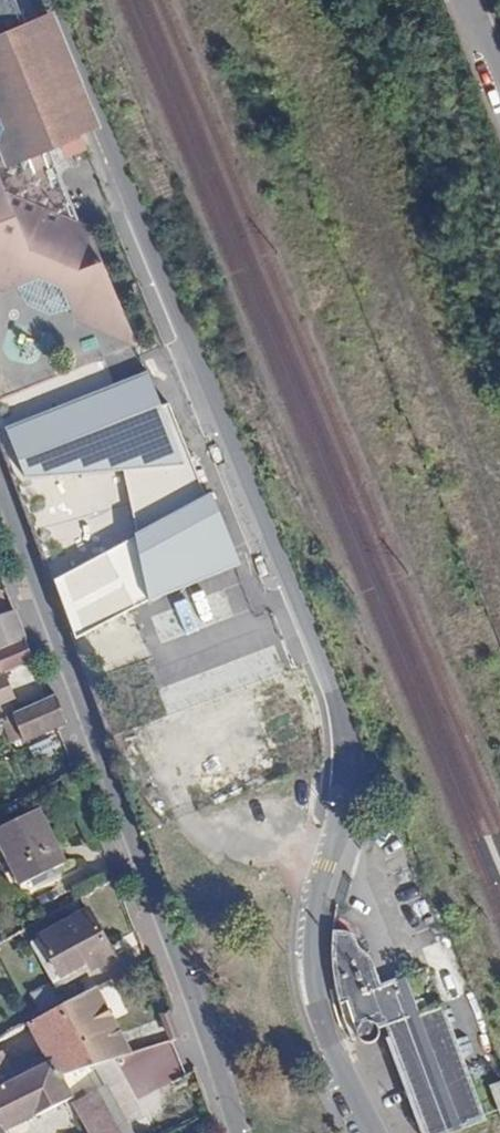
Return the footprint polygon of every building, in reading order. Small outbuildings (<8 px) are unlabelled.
[(79,136),(42,41),(34,22),(27,26),(16,2),(11,0),(0,0),(0,295),(8,299),(22,293),(28,307),(51,318),(72,311),(80,329),(141,355),(88,226),(83,225),(78,221),(48,149),(79,136)] [(149,374),(7,430),(26,478),(124,471),(185,466),(161,407),(149,374)] [(168,404),(161,407),(185,466),(124,471),(136,536),(56,580),(78,639),(234,569),(168,404)] [(24,638),(12,608),(0,615),(0,649),(24,638)] [(32,659),(24,638),(0,649),(0,672),(4,670),(14,666),(32,659)] [(14,695),(4,670),(0,672),(0,701),(14,695)] [(56,722),(66,717),(56,690),(46,695),(10,712),(22,738),(56,722)] [(65,864),(38,809),(0,829),(0,839),(23,886),(65,864)] [(107,942),(80,896),(58,908),(63,918),(38,931),(60,969),(107,942)] [(335,979),(336,990),(340,1002),(347,999),(358,1035),(362,1039),(369,1040),(374,1039),(376,1036),(379,1031),(379,1026),(385,1024),(425,1132),(441,1132),(484,1116),(441,1002),(417,1010),(404,973),(379,982),(372,955),(368,951),(363,946),(358,940),(355,934),(352,931),(350,930),(332,927),(333,962),(335,979)] [(56,1074),(62,1072),(127,1050),(95,984),(34,1017),(30,1020),(47,1057),(56,1074)] [(14,1076),(0,1052),(0,1084),(14,1076)] [(73,1093),(62,1072),(56,1074),(47,1057),(14,1076),(0,1084),(0,1124),(73,1093)] [(491,1088),(499,1107),(499,1083),(491,1088)] [(100,1132),(134,1132),(110,1084),(84,1096),(100,1132)]
